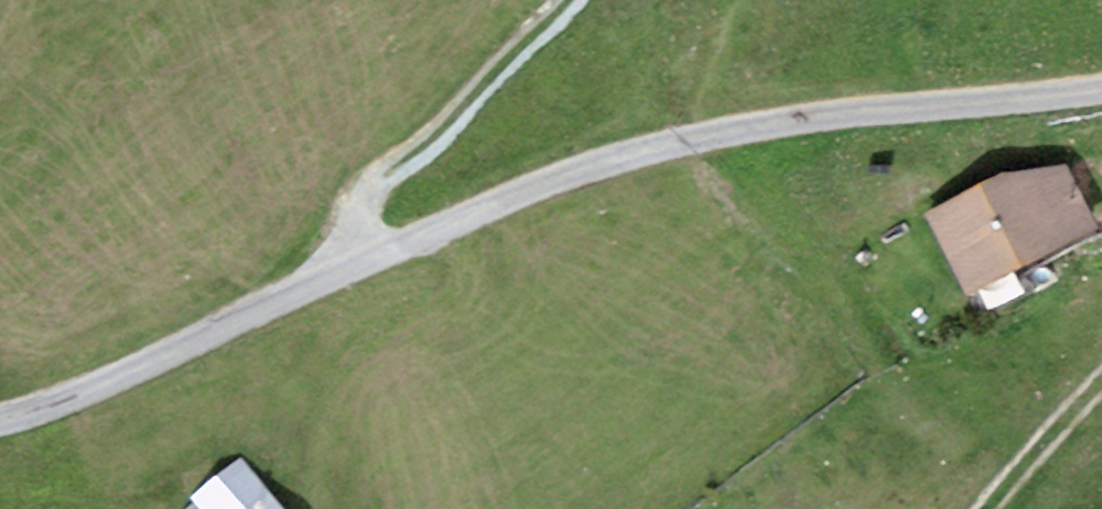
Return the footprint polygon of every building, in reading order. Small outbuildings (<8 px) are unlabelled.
[(944,221),(980,299),(1101,245),(1101,222),(1076,171),(944,221)] [(200,508),(283,508),(252,469),(200,508)]
